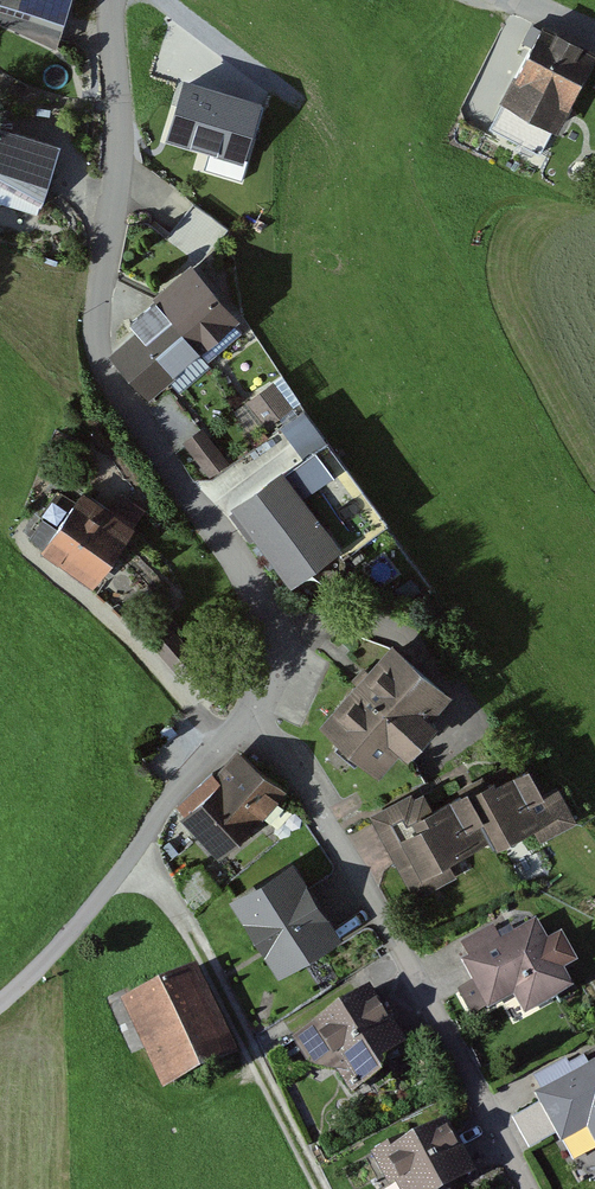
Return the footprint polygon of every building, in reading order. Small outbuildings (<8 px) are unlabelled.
[(61,30),(70,0),(0,0),(0,11),(61,30)] [(0,11),(0,24),(56,49),(61,30),(0,11)] [(543,25),(501,105),(557,134),(594,57),(594,52),(543,25)] [(0,127),(0,187),(39,205),(42,207),(59,145),(0,127)] [(0,187),(0,203),(36,215),(39,205),(0,187)] [(227,230),(194,204),(166,240),(200,266),(227,230)] [(237,320),(190,268),(128,324),(136,332),(111,354),(150,398),(237,320)] [(292,408),(272,382),(246,403),(266,428),(292,408)] [(304,460),(328,443),(304,411),(280,428),(304,460)] [(229,463),(201,428),(181,443),(209,479),(229,463)] [(283,470),(232,508),(291,588),(337,555),(343,562),(392,526),(329,442),(328,443),(304,460),(286,474),(283,470)] [(109,513),(83,495),(58,531),(42,520),(28,541),(43,551),(41,553),(92,588),(145,511),(121,495),(109,513)] [(170,628),(151,645),(182,680),(202,662),(170,628)] [(453,695),(392,643),(321,727),(378,777),(399,753),(408,761),(438,725),(432,720),(453,695)] [(185,816),(180,821),(217,860),(257,823),(286,792),(237,751),(215,776),(212,773),(176,806),(185,816)] [(498,851),(534,832),(541,843),(579,823),(557,783),(542,791),(530,768),(496,786),(494,782),(469,796),(467,792),(432,811),(423,796),(416,800),(412,794),(370,817),(415,900),(455,879),(447,863),(492,840),(498,851)] [(294,866),(230,905),(278,982),(342,943),(294,866)] [(468,960),(461,963),(472,983),(456,992),(471,1020),(515,996),(525,1016),(574,991),(565,974),(577,967),(562,937),(548,945),(536,923),(502,941),(493,926),(459,944),(468,960)] [(238,1058),(196,969),(120,1005),(162,1094),(238,1058)] [(405,1050),(370,992),(291,1039),(309,1069),(335,1073),(350,1099),(384,1079),(388,1060),(405,1050)] [(533,1077),(542,1092),(534,1096),(561,1145),(587,1131),(594,1146),(594,1063),(589,1066),(584,1057),(569,1065),(566,1060),(533,1077)] [(372,1155),(389,1187),(395,1183),(398,1188),(455,1188),(476,1178),(447,1122),(402,1146),(399,1141),(372,1155)]
